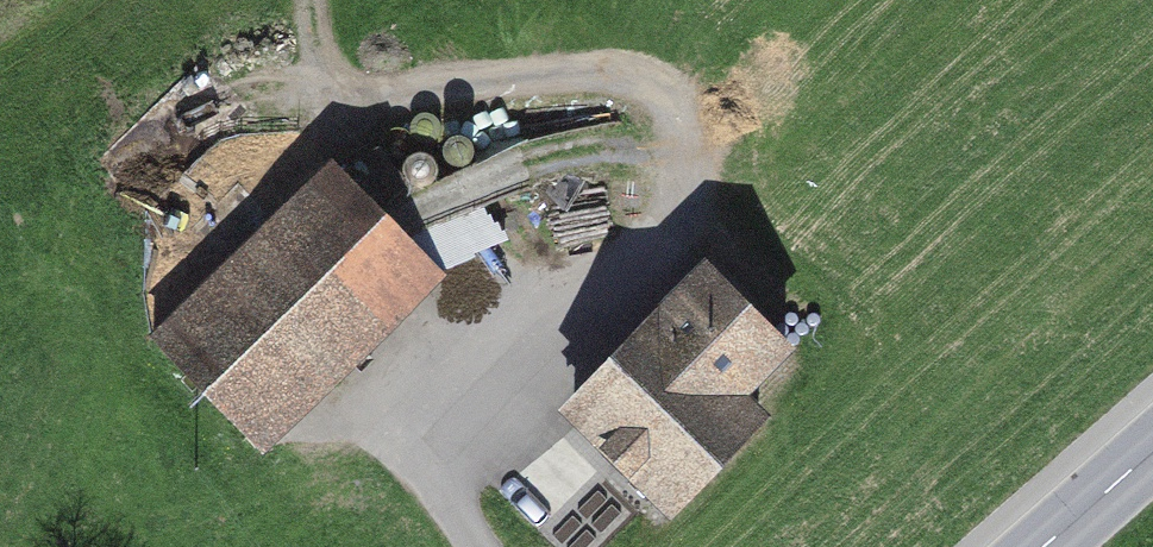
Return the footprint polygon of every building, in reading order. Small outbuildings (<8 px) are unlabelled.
[(251,449),(449,256),(355,160),(157,353),(251,449)] [(778,332),(714,269),(574,411),(667,503),(775,395),(745,365),(778,332)]
